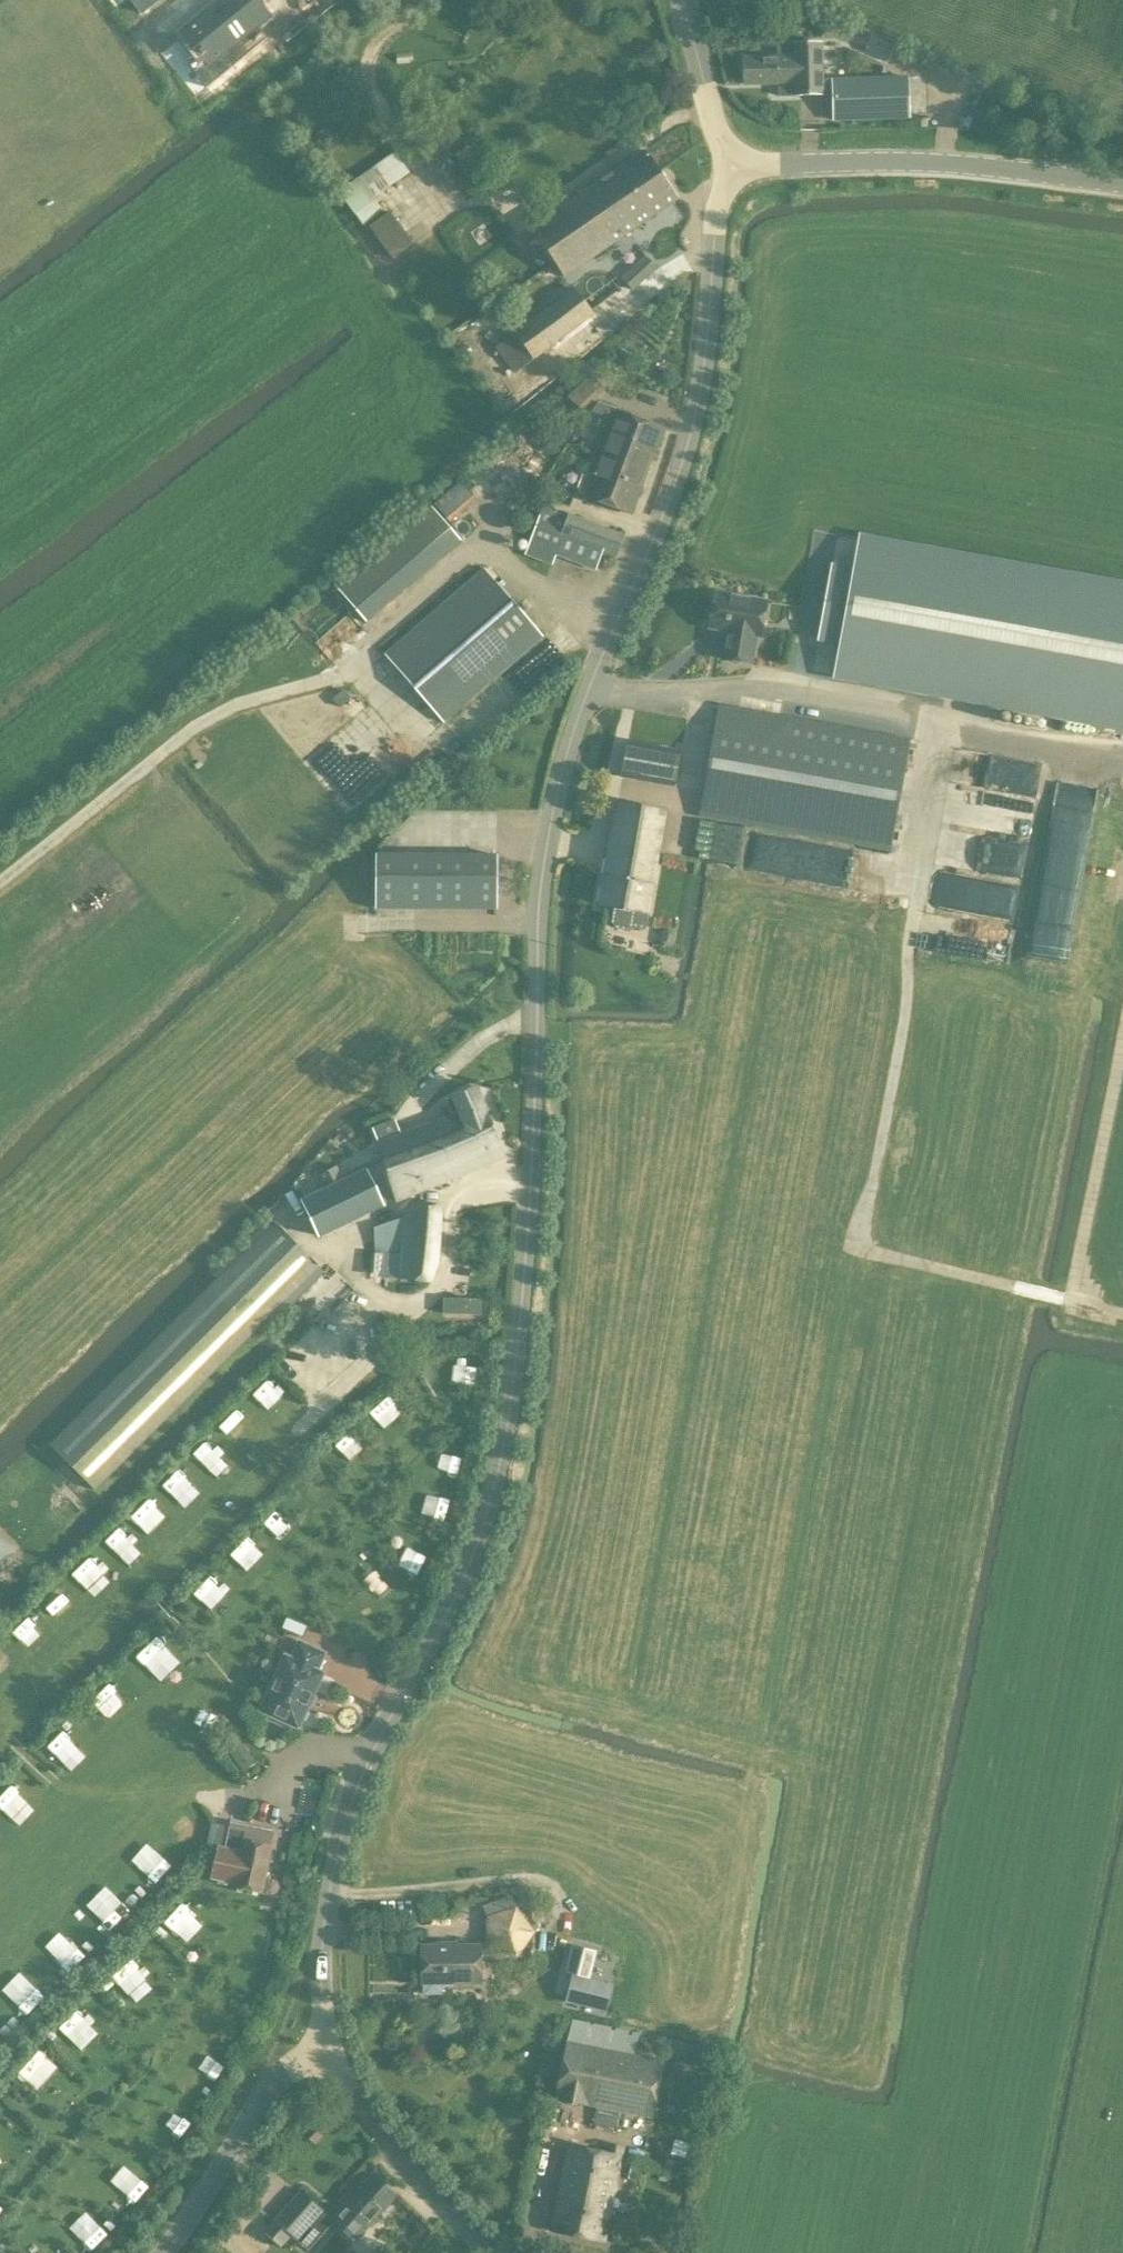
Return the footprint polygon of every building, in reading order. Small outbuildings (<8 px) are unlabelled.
[(130,0),(141,14),(160,0),(131,0),(130,0)] [(245,0),(226,0),(179,38),(196,59),(183,70),(200,92),(262,43),(251,29),(261,21),(245,0)] [(756,14),(759,6),(751,3),(748,11),(756,14)] [(778,58),(744,59),(745,84),(779,83),(779,96),(834,95),(834,80),(822,81),(821,43),(812,43),(778,44),(778,58)] [(907,78),(834,80),(834,95),(834,120),(908,118),(907,78)] [(604,210),(660,173),(645,152),(532,229),(554,261),(601,230),(596,223),(608,215),(604,210)] [(394,153),(340,192),(356,214),(357,213),(365,225),(367,224),(382,213),(372,198),(408,172),(394,153)] [(601,230),(554,261),(564,276),(678,200),(660,173),(604,210),(608,215),(596,223),(601,230)] [(394,258),(413,244),(389,213),(370,227),(394,258)] [(633,289),(655,268),(645,257),(623,278),(633,289)] [(515,373),(593,314),(574,289),(497,347),(515,373)] [(591,374),(567,396),(581,411),(605,389),(591,374)] [(647,472),(663,428),(618,412),(602,455),(647,472)] [(632,514),(647,472),(602,455),(586,497),(632,514)] [(460,482),(434,504),(450,523),(476,500),(460,482)] [(366,625),(456,537),(425,506),(336,594),(366,625)] [(543,509),(527,553),(553,564),(557,554),(596,569),(603,550),(615,555),(623,535),(569,515),(567,518),(543,509)] [(859,534),(853,568),(832,564),(818,641),(840,645),(834,679),(1122,732),(1122,582),(859,534)] [(484,569),(385,654),(444,722),(543,636),(484,569)] [(715,593),(710,626),(728,631),(723,658),(751,663),(756,635),(760,636),(766,602),(715,593)] [(889,851),(909,739),(720,705),(700,816),(889,851)] [(674,786),(680,751),(628,742),(622,777),(674,786)] [(1009,765),(1014,784),(1032,780),(1027,761),(1009,765)] [(628,910),(647,913),(666,811),(619,802),(605,877),(634,882),(628,910)] [(497,855),(376,854),(376,909),(497,910),(497,855)] [(628,910),(634,882),(605,877),(600,905),(615,907),(612,922),(617,927),(624,928),(629,926),(644,928),(647,913),(628,910)] [(929,877),(925,906),(1009,916),(1013,887),(929,877)] [(668,947),(671,945),(673,936),(671,932),(666,931),(663,934),(661,943),(663,946),(668,947)] [(395,1121),(374,1129),(379,1142),(377,1143),(396,1200),(504,1158),(474,1086),(447,1099),(452,1115),(400,1134),(395,1121)] [(318,1177),(326,1189),(302,1200),(319,1236),(382,1206),(366,1172),(347,1180),(338,1165),(318,1177)] [(438,1241),(439,1204),(374,1228),(374,1253),(373,1275),(431,1281),(434,1269),(438,1241)] [(218,1279),(51,1446),(96,1490),(268,1317),(273,1322),(323,1271),(271,1218),(214,1276),(218,1279)] [(444,1315),(480,1316),(481,1301),(444,1299),(444,1315)] [(249,1394),(257,1405),(277,1390),(268,1379),(249,1394)] [(229,1415),(219,1427),(237,1442),(247,1429),(229,1415)] [(349,1465),(363,1449),(346,1433),(331,1449),(349,1465)] [(433,1474),(455,1480),(462,1456),(440,1450),(433,1474)] [(162,1483),(179,1501),(193,1488),(175,1470),(162,1483)] [(421,1515),(443,1520),(447,1501),(425,1496),(421,1515)] [(243,1538),(228,1556),(247,1572),(262,1554),(243,1538)] [(406,1548),(398,1566),(417,1575),(425,1556),(406,1548)] [(90,1590),(106,1576),(89,1557),(73,1572),(90,1590)] [(202,1579),(193,1598),(215,1607),(223,1588),(202,1579)] [(11,1630),(27,1648),(44,1632),(28,1615),(11,1630)] [(305,1625),(286,1616),(281,1625),(301,1635),(305,1625)] [(134,1657),(162,1683),(181,1663),(153,1636),(134,1657)] [(286,1657),(261,1710),(271,1715),(268,1719),(285,1727),(287,1723),(297,1727),(322,1674),(316,1671),(324,1654),(299,1643),(292,1660),(286,1657)] [(9,1665),(0,1655),(0,1674),(9,1665)] [(65,1761),(80,1745),(62,1729),(47,1745),(65,1761)] [(243,1771),(255,1763),(236,1736),(224,1744),(243,1771)] [(35,1810),(11,1785),(0,1795),(0,1810),(16,1828),(35,1810)] [(182,1815),(171,1828),(186,1841),(197,1828),(182,1815)] [(269,1846),(272,1832),(247,1827),(247,1831),(231,1827),(217,1824),(212,1845),(211,1849),(212,1849),(219,1851),(213,1878),(236,1882),(235,1886),(260,1892),(270,1847),(269,1846)] [(82,1903),(109,1931),(129,1911),(102,1884),(82,1903)] [(513,1894),(478,1906),(494,1956),(529,1944),(513,1894)] [(175,1906),(162,1920),(179,1935),(192,1921),(175,1906)] [(58,1931),(40,1950),(66,1974),(84,1955),(58,1931)] [(597,1951),(571,1944),(565,1973),(572,1974),(565,2001),(607,2012),(613,1985),(590,1979),(597,1951)] [(478,1947),(421,1948),(421,1983),(423,1983),(423,1994),(441,1993),(441,1983),(479,1983),(478,1947)] [(8,1999),(25,2016),(41,1999),(24,1982),(8,1999)] [(58,2028),(82,2051),(99,2032),(75,2010),(58,2028)] [(567,2040),(555,2096),(588,2103),(590,2095),(651,2108),(650,2116),(651,2116),(662,2060),(655,2059),(653,2066),(598,2055),(600,2047),(567,2040)] [(37,2049),(18,2075),(39,2091),(58,2065),(37,2049)] [(207,2054),(194,2072),(212,2085),(225,2068),(207,2054)] [(176,2112),(166,2137),(180,2142),(190,2118),(176,2112)] [(315,2145),(322,2137),(316,2131),(308,2139),(315,2145)] [(686,2158),(690,2142),(675,2139),(671,2154),(686,2158)] [(569,2145),(552,2231),(604,2241),(609,2217),(604,2216),(613,2172),(617,2172),(623,2147),(609,2144),(608,2153),(569,2145)] [(357,2238),(395,2195),(372,2174),(334,2218),(357,2238)] [(127,2175),(114,2189),(132,2205),(145,2191),(127,2175)] [(301,2192),(266,2232),(280,2244),(288,2235),(296,2242),(323,2211),(301,2192)] [(92,2217),(74,2234),(90,2252),(109,2235),(92,2217)]
